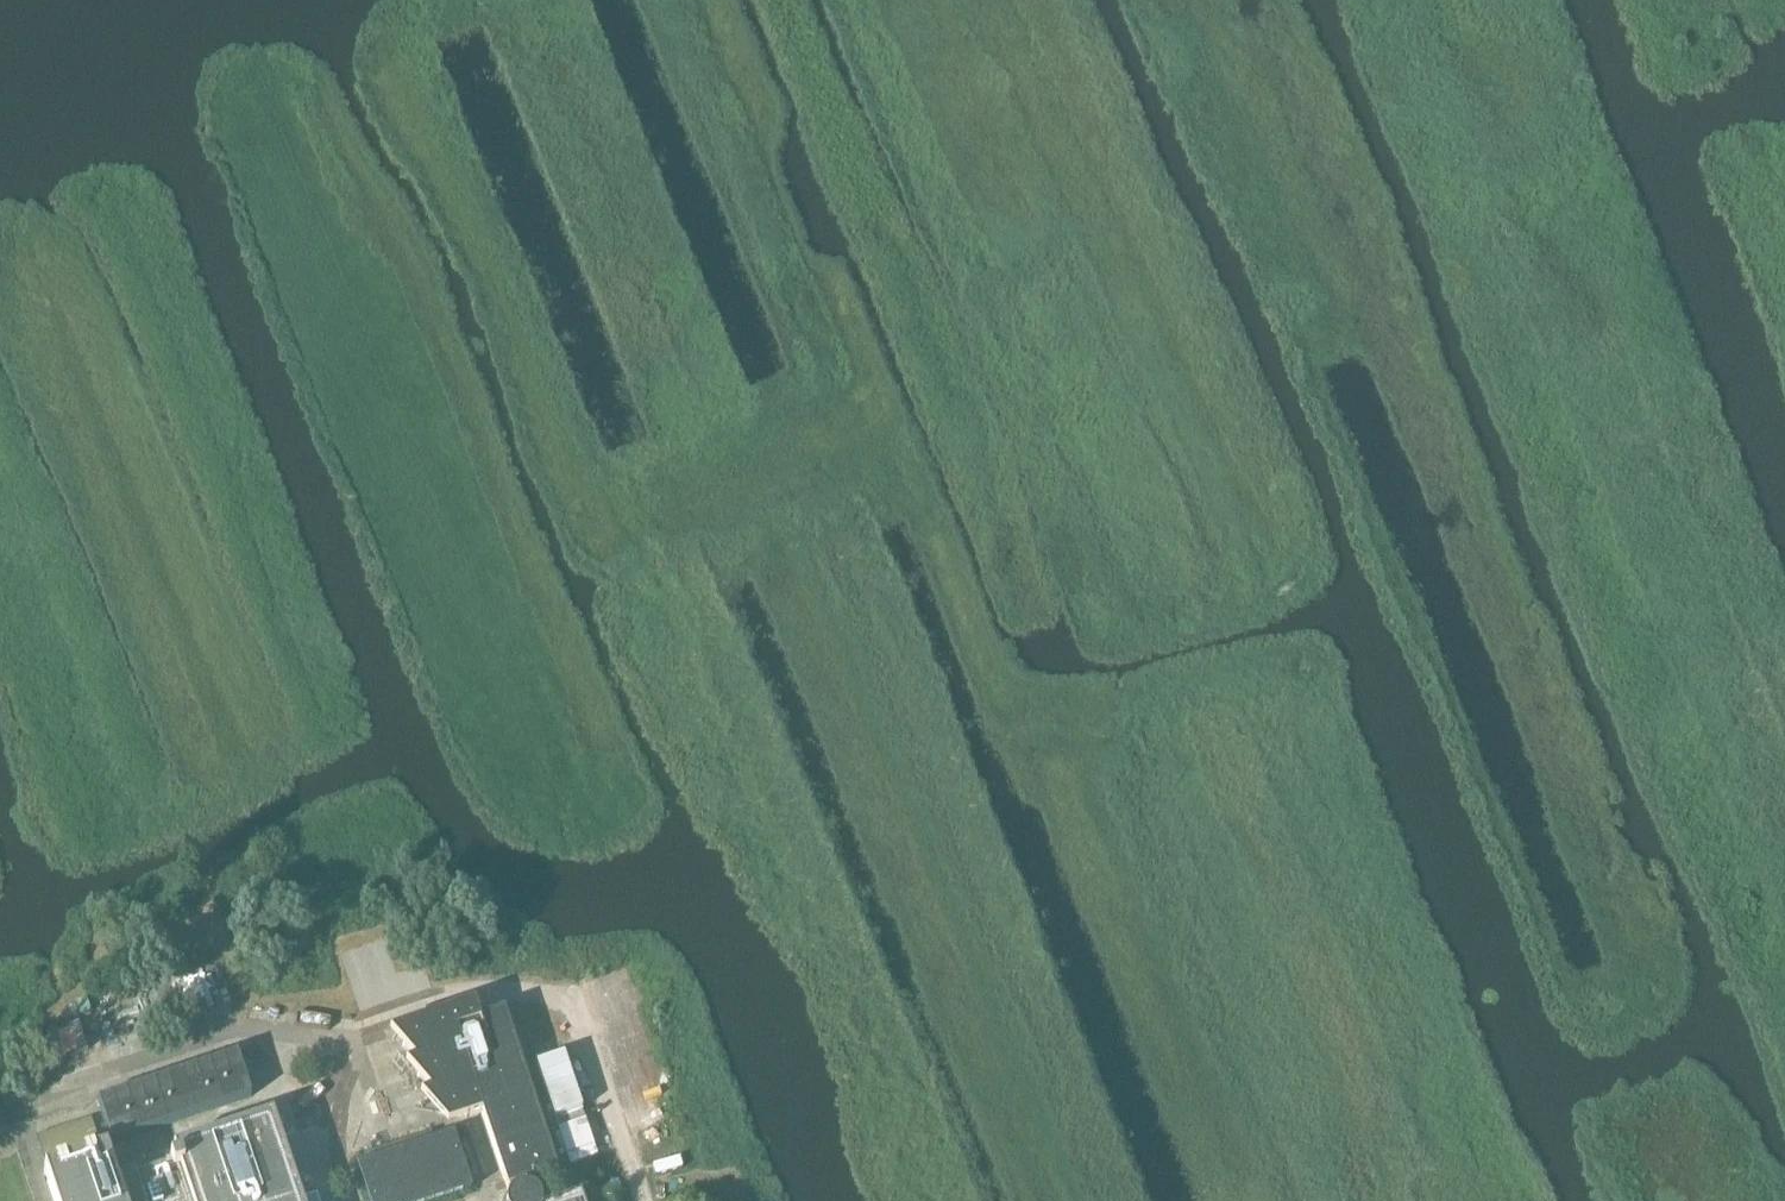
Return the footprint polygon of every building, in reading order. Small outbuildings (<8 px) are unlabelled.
[(539,1200),(538,1198),(537,1196),(535,1195),(534,1193),(532,1192),(530,1191),(528,1190),(526,1190),(525,1190),(525,1183),(556,1172),(508,1026),(503,1012),(479,1020),(474,1004),(443,1014),(389,1032),(414,1060),(405,1063),(430,1090),(420,1093),(447,1123),(467,1117),(482,1111),(493,1144),(508,1189),(512,1194),(512,1195),(510,1196),(509,1198),(508,1200),(539,1200)] [(140,1129),(254,1096),(241,1054),(99,1095),(110,1131),(138,1123),(140,1129)] [(45,1172),(55,1200),(318,1200),(316,1194),(300,1199),(272,1117),(268,1118),(266,1111),(221,1126),(223,1133),(174,1150),(178,1160),(171,1162),(171,1165),(116,1183),(106,1152),(47,1171),(45,1172)] [(40,1146),(47,1169),(102,1151),(94,1128),(40,1146)] [(471,1189),(453,1134),(434,1140),(431,1132),(364,1154),(367,1162),(357,1165),(369,1200),(434,1200),(471,1189)]
